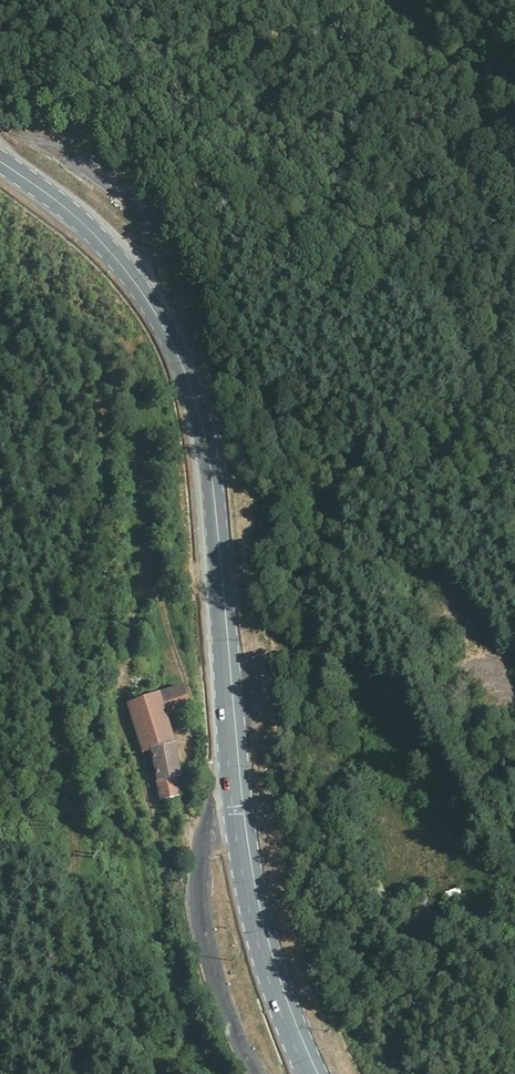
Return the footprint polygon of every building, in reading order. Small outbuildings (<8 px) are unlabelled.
[(178,691),(183,706),(192,702),(187,687),(178,691)] [(130,711),(143,752),(150,751),(154,798),(171,797),(170,782),(176,781),(171,745),(163,720),(184,711),(183,706),(178,691),(153,701),(130,711)] [(448,897),(461,893),(459,887),(446,891),(448,897)]
